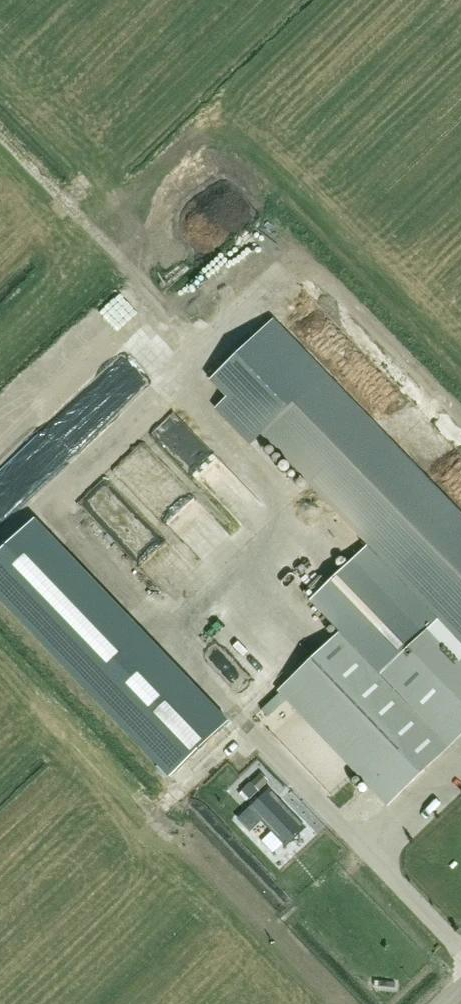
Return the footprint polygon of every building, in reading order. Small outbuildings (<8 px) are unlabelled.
[(215,409),(249,445),(261,433),(327,502),(460,642),(460,517),(389,442),(272,321),(210,381),(226,398),(215,409)] [(111,463),(165,529),(191,508),(137,441),(111,463)] [(197,479),(212,463),(202,453),(187,470),(197,479)] [(85,496),(113,531),(129,518),(101,483),(85,496)] [(148,608),(156,601),(65,504),(44,524),(97,579),(109,567),(148,608)] [(227,722),(33,520),(0,552),(0,601),(169,778),(227,722)] [(458,663),(356,557),(310,600),(340,632),(279,691),(388,805),(447,748),(448,749),(460,736),(460,660),(458,663)]
